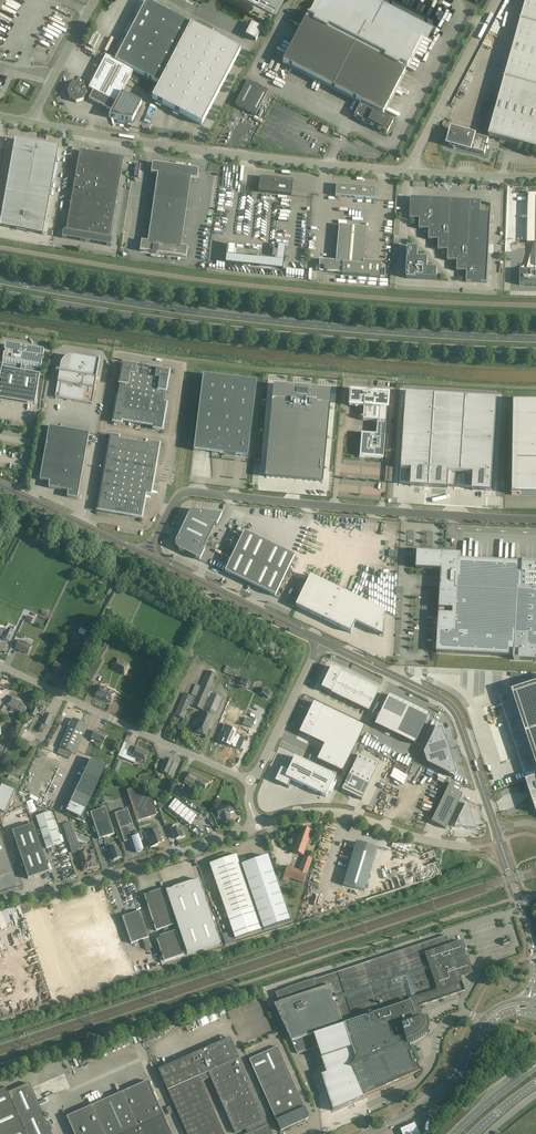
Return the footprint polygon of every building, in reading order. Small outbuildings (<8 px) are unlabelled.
[(273,10),(279,0),(255,0),(273,10)] [(404,68),(406,69),(433,18),(397,0),(315,0),(305,20),(297,16),(293,23),(301,27),(283,63),(361,104),(360,106),(360,105),(354,117),(387,134),(393,122),(381,116),(382,114),(383,115),(405,72),(403,70),(404,68)] [(500,139),(499,143),(504,144),(505,141),(535,149),(535,0),(527,0),(489,136),(491,137),(500,139)] [(76,103),(83,100),(87,94),(86,92),(91,90),(93,92),(89,100),(112,112),(109,118),(132,122),(141,104),(122,94),(134,71),(160,85),(152,99),(202,125),(240,51),(210,35),(214,29),(199,21),(196,27),(146,1),(115,61),(106,56),(90,87),(85,89),(85,86),(78,83),(71,85),(67,92),(69,99),(76,103)] [(247,36),(258,41),(264,28),(253,23),(247,36)] [(480,63),(486,52),(480,49),(474,61),(480,63)] [(235,105),(255,116),(268,91),(247,81),(235,105)] [(485,154),(489,140),(453,130),(449,144),(485,154)] [(0,224),(0,226),(17,229),(26,231),(43,234),(58,149),(15,141),(0,224)] [(62,236),(62,238),(67,239),(67,237),(84,240),(85,240),(85,241),(86,241),(87,241),(88,241),(89,241),(90,241),(107,244),(106,246),(111,246),(112,244),(112,243),(112,242),(112,241),(112,240),(112,239),(112,238),(111,238),(111,237),(111,236),(110,235),(122,169),(78,162),(72,197),(70,210),(67,228),(66,228),(66,229),(65,229),(65,230),(64,230),(64,231),(64,232),(63,232),(63,233),(63,234),(63,235),(62,235),(62,236)] [(159,174),(154,212),(150,242),(141,241),(140,251),(186,258),(187,248),(179,247),(184,216),(189,178),(197,180),(198,170),(152,163),(151,173),(159,174)] [(291,196),(293,181),(260,177),(258,192),(291,196)] [(335,196),(375,200),(375,199),(374,199),(375,189),(336,186),(336,185),(335,196)] [(520,285),(533,286),(535,286),(535,194),(528,194),(528,215),(531,215),(531,240),(527,240),(527,244),(534,244),(531,255),(526,271),(523,271),(520,270),(520,285)] [(457,271),(467,272),(467,281),(487,282),(493,203),(492,213),(481,212),(481,203),(482,203),(482,202),(411,198),(410,219),(420,219),(419,229),(429,230),(429,240),(439,240),(438,250),(448,251),(448,261),(458,261),(457,271)] [(319,261),(319,271),(324,272),(325,272),(326,272),(327,272),(327,271),(342,272),(341,275),(379,278),(380,263),(364,262),(366,228),(339,226),(336,263),(328,262),(319,261)] [(409,248),(408,248),(407,279),(437,280),(438,270),(428,269),(428,259),(418,259),(419,249),(409,248)] [(276,259),(276,261),(226,255),(225,264),(283,270),(284,260),(276,259)] [(6,346),(4,354),(6,354),(5,356),(4,356),(0,378),(0,393),(36,400),(42,363),(41,363),(41,360),(43,360),(44,353),(6,346)] [(99,362),(75,358),(72,357),(70,358),(67,358),(65,360),(64,361),(62,363),(61,365),(60,368),(59,372),(55,397),(92,404),(99,362)] [(169,373),(123,365),(120,385),(123,385),(121,396),(118,396),(114,422),(121,423),(122,421),(155,426),(154,429),(162,430),(166,404),(161,403),(163,392),(166,393),(169,373)] [(257,382),(203,376),(194,451),(247,457),(257,382)] [(267,466),(266,477),(322,482),(323,471),(328,417),(329,406),(330,406),(330,405),(329,405),(330,393),(309,391),(309,389),(308,389),(307,391),(296,390),(297,388),(295,388),(295,390),(274,388),(273,399),(272,399),(272,401),(273,401),(267,466)] [(387,408),(388,394),(350,392),(349,406),(355,406),(355,407),(356,408),(357,408),(357,407),(358,407),(358,406),(364,407),(363,421),(377,422),(376,435),(361,434),(360,457),(383,458),(385,436),(386,422),(387,408)] [(405,393),(400,469),(412,469),(411,487),(448,489),(449,472),(473,473),(472,491),(491,492),(497,399),(405,393)] [(514,402),(513,495),(535,495),(535,402),(514,402)] [(89,434),(49,427),(40,480),(49,482),(48,488),(68,491),(67,497),(77,499),(89,434)] [(119,438),(111,436),(108,456),(110,456),(108,467),(106,467),(102,486),(105,487),(103,498),(100,497),(98,510),(117,514),(117,511),(123,512),(123,515),(142,518),(144,505),(141,504),(143,493),(151,495),(154,475),(152,475),(153,464),(156,464),(159,445),(152,443),(151,446),(132,442),(118,440),(119,438)] [(222,514),(195,511),(194,511),(193,511),(192,512),(191,513),(190,513),(189,514),(176,542),(175,543),(175,544),(175,545),(175,546),(175,547),(176,548),(177,548),(177,549),(178,550),(200,560),(205,550),(203,549),(215,525),(217,525),(222,514)] [(244,532),(225,572),(275,597),(285,576),(295,556),(293,555),(293,556),(294,556),(284,576),(235,553),(244,532),(245,533),(246,532),(244,532)] [(293,555),(246,532),(245,533),(244,532),(235,553),(284,576),(294,556),(293,556),(293,555)] [(459,554),(420,552),(419,569),(441,570),(437,653),(514,657),(514,660),(535,661),(535,562),(535,564),(525,563),(525,562),(523,562),(523,563),(459,560),(459,554)] [(310,576),(295,606),(351,633),(356,623),(380,635),(383,636),(383,633),(385,612),(310,576)] [(4,637),(3,639),(9,641),(13,631),(8,629),(6,633),(0,630),(0,636),(4,637)] [(84,641),(76,637),(70,649),(75,652),(70,663),(74,665),(81,650),(80,649),(84,641)] [(32,646),(19,640),(15,649),(28,654),(32,646)] [(101,660),(102,660),(110,646),(104,643),(85,677),(89,680),(93,673),(101,660)] [(122,668),(127,671),(130,664),(116,658),(112,669),(120,672),(122,668)] [(56,660),(52,669),(57,672),(57,671),(60,672),(64,675),(69,666),(64,663),(63,664),(56,660)] [(238,671),(227,666),(224,672),(232,676),(233,675),(235,677),(238,671)] [(325,681),(321,689),(331,693),(368,711),(379,690),(341,672),(331,667),(326,678),(327,679),(326,681),(325,681)] [(217,674),(208,671),(201,687),(195,684),(191,694),(196,697),(196,698),(184,693),(174,715),(184,719),(190,704),(202,709),(204,712),(195,732),(206,736),(209,729),(214,717),(222,697),(212,693),(210,692),(217,674)] [(242,677),(239,683),(246,686),(248,680),(242,677)] [(499,696),(501,702),(519,757),(527,780),(526,781),(526,782),(527,782),(535,809),(535,684),(499,696)] [(116,692),(100,685),(99,688),(98,688),(95,694),(96,695),(95,697),(110,704),(111,702),(112,702),(115,695),(114,695),(116,692)] [(245,705),(250,693),(238,688),(233,700),(245,705)] [(266,689),(263,694),(268,698),(272,694),(266,689)] [(137,694),(134,701),(146,706),(149,699),(137,694)] [(389,695),(374,725),(415,744),(429,714),(389,695)] [(29,705),(10,696),(6,705),(24,713),(29,705)] [(41,704),(37,702),(34,709),(33,708),(30,715),(35,717),(37,714),(42,716),(44,713),(43,713),(46,706),(45,706),(45,704),(45,703),(44,703),(42,703),(41,704)] [(305,720),(299,733),(324,745),(317,760),(343,773),(365,727),(324,707),(314,702),(307,715),(307,716),(308,716),(307,716),(306,720),(305,720)] [(42,744),(21,790),(43,801),(75,734),(82,738),(87,725),(62,713),(56,726),(57,726),(47,746),(42,744)] [(53,717),(46,713),(41,723),(38,730),(43,733),(47,725),(48,726),(53,717)] [(246,718),(243,725),(251,728),(253,721),(246,718)] [(30,725),(26,720),(19,725),(20,726),(16,733),(17,733),(15,737),(21,740),(23,736),(22,736),(26,728),(25,728),(30,725)] [(225,724),(221,732),(226,734),(222,743),(231,747),(231,745),(233,746),(232,747),(235,748),(235,747),(240,750),(245,738),(237,736),(236,738),(234,738),(236,735),(233,733),(234,731),(225,724)] [(437,726),(423,753),(427,764),(454,777),(457,773),(449,751),(442,728),(437,726)] [(92,730),(89,737),(92,738),(91,739),(96,741),(95,744),(95,746),(101,748),(103,744),(107,736),(95,731),(95,732),(92,730)] [(149,754),(135,748),(133,753),(125,750),(122,758),(135,763),(136,758),(145,762),(149,754)] [(359,755),(342,790),(362,800),(379,765),(359,755)] [(279,773),(275,781),(283,785),(288,787),(291,780),(326,797),(329,791),(332,793),(336,783),(333,782),(336,777),(295,757),(288,771),(281,768),(279,773)] [(91,759),(66,812),(82,819),(107,766),(91,759)] [(173,764),(165,761),(160,772),(169,775),(173,764)] [(194,774),(190,772),(184,783),(187,785),(181,797),(185,799),(192,788),(203,794),(210,782),(195,773),(194,774)] [(19,779),(10,775),(7,782),(16,786),(19,779)] [(56,782),(51,791),(55,793),(60,784),(56,782)] [(450,783),(431,822),(446,829),(463,795),(459,793),(461,788),(450,783)] [(6,814),(16,792),(2,785),(0,790),(0,811),(6,814)] [(150,796),(133,788),(127,790),(138,821),(141,820),(142,824),(148,822),(147,819),(156,816),(150,796)] [(197,817),(175,800),(169,808),(190,825),(197,817)] [(466,803),(454,827),(476,829),(468,804),(466,803)] [(234,811),(232,804),(216,810),(218,816),(221,815),(224,823),(231,821),(229,817),(231,816),(229,813),(234,811)] [(115,835),(106,808),(90,813),(99,840),(115,835)] [(132,839),(132,838),(128,826),(133,825),(128,809),(115,814),(124,842),(130,840),(129,840),(132,839)] [(61,843),(50,812),(36,817),(46,848),(61,843)] [(79,847),(71,822),(63,825),(72,854),(78,852),(81,861),(80,861),(83,870),(96,866),(93,857),(92,858),(92,857),(91,856),(90,855),(89,855),(88,855),(87,855),(85,849),(84,849),(83,848),(81,847),(79,847)] [(28,879),(50,872),(49,872),(33,824),(12,832),(28,879)] [(178,829),(177,825),(169,828),(172,838),(176,837),(177,839),(185,836),(182,828),(178,829)] [(312,831),(302,827),(293,852),(303,856),(312,831)] [(161,841),(157,829),(150,831),(150,832),(149,832),(149,833),(148,833),(148,834),(147,834),(147,835),(147,836),(147,837),(147,838),(150,848),(158,845),(157,842),(161,841)] [(0,833),(0,872),(12,868),(0,833)] [(129,840),(130,840),(132,847),(133,848),(134,848),(135,848),(136,853),(143,850),(140,840),(143,839),(141,833),(136,834),(136,836),(132,838),(132,839),(129,840)] [(356,842),(343,884),(365,891),(378,848),(356,842)] [(114,848),(112,843),(105,846),(109,855),(112,854),(114,860),(122,857),(120,852),(119,852),(118,847),(114,848)] [(228,853),(227,853),(217,857),(218,862),(210,865),(235,939),(262,930),(236,856),(232,857),(231,854),(228,853)] [(268,856),(262,858),(241,865),(264,930),(290,921),(268,856)] [(313,859),(305,856),(300,871),(288,866),(284,876),(283,880),(288,882),(290,878),(303,884),(313,859)] [(166,891),(187,954),(221,943),(200,880),(190,883),(190,881),(175,886),(176,888),(166,891)] [(161,890),(160,888),(150,892),(150,894),(144,896),(156,931),(163,929),(165,935),(159,937),(157,940),(164,962),(184,955),(162,890),(161,890)] [(149,938),(140,911),(122,917),(131,944),(143,940),(146,950),(152,948),(149,938)] [(91,985),(136,974),(131,956),(126,958),(116,917),(98,922),(96,913),(88,915),(88,914),(84,915),(84,917),(70,921),(72,932),(70,932),(74,946),(69,947),(79,985),(73,986),(75,994),(92,989),(91,985)] [(231,931),(223,934),(226,945),(235,942),(231,931)] [(279,1003),(274,1005),(297,1054),(317,1047),(326,1073),(321,1075),(332,1111),(363,1097),(363,1096),(420,1071),(416,1061),(413,1062),(409,1052),(412,1051),(409,1044),(412,1043),(415,1041),(418,1040),(420,1039),(423,1037),(425,1035),(427,1033),(428,1031),(429,1030),(429,1027),(429,1024),(428,1021),(427,1018),(423,1019),(419,1007),(465,992),(460,978),(473,974),(468,958),(466,957),(464,954),(466,952),(462,941),(451,945),(447,936),(441,938),(275,993),(279,1003)] [(217,1013),(199,1019),(201,1025),(219,1019),(217,1013)] [(266,1120),(243,1068),(230,1038),(189,1056),(201,1082),(210,1078),(235,1133),(245,1129),(247,1133),(246,1133),(272,1133),(268,1124),(267,1124),(266,1120)] [(89,1045),(78,1049),(80,1054),(91,1050),(89,1045)] [(308,1114),(278,1047),(249,1060),(281,1131),(285,1129),(305,1121),(306,1120),(307,1119),(308,1118),(308,1117),(308,1116),(308,1115),(308,1114)] [(201,1082),(189,1056),(159,1070),(187,1133),(224,1133),(201,1082)] [(148,1081),(67,1117),(74,1133),(171,1133),(148,1081)] [(29,1083),(8,1093),(6,1088),(0,1091),(0,1133),(52,1133),(29,1083)] [(354,1114),(342,1119),(347,1130),(363,1123),(359,1116),(356,1118),(354,1114)] [(400,1128),(403,1133),(420,1133),(415,1122),(400,1128)]
